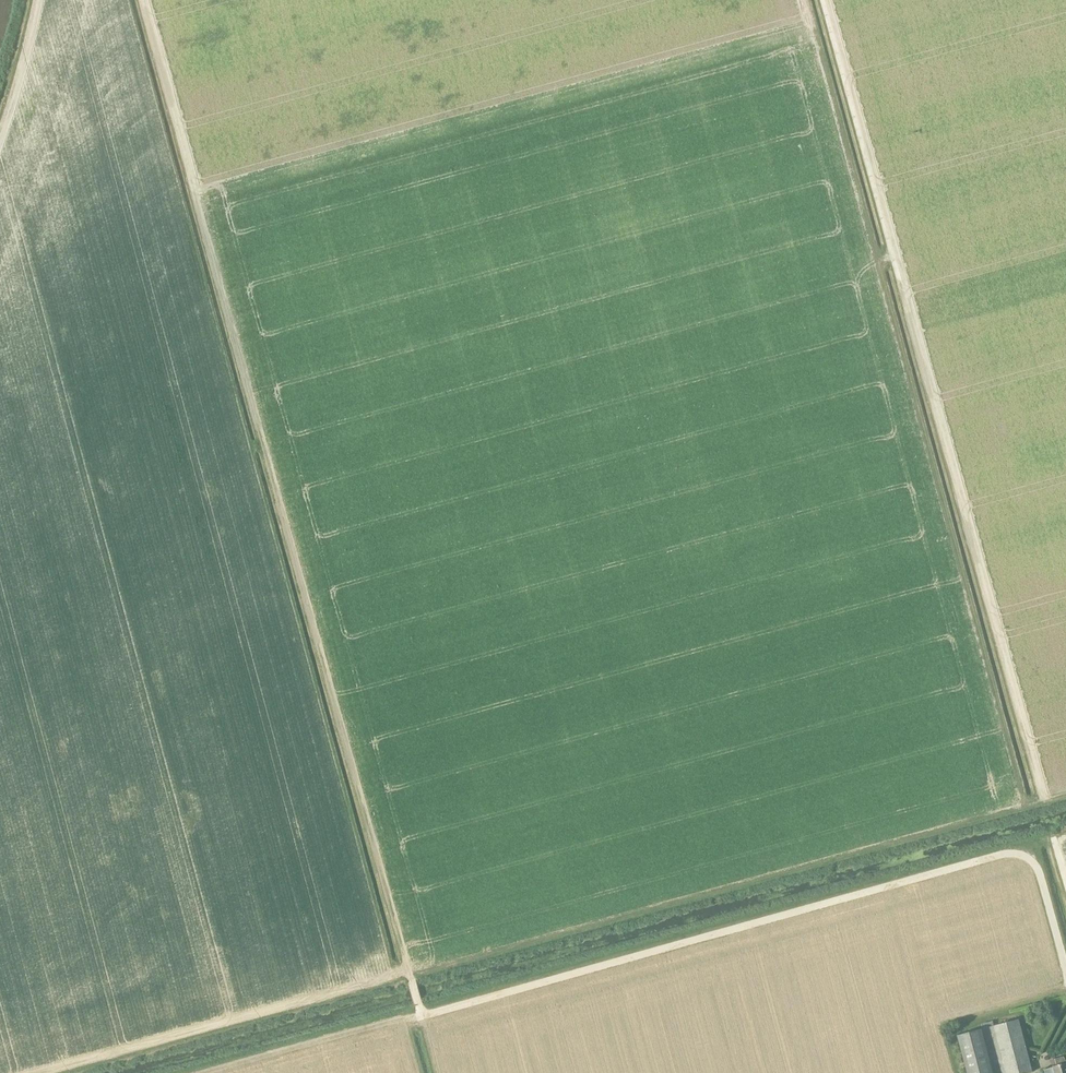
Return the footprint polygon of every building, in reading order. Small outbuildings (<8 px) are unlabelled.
[(1032,1071),(1018,1019),(993,1025),(957,1035),(967,1072),(1025,1072),(1032,1071)] [(1065,1062),(1063,1056),(1049,1059),(1051,1067),(1042,1069),(1043,1070),(1044,1072),(1065,1072),(1065,1062)]
